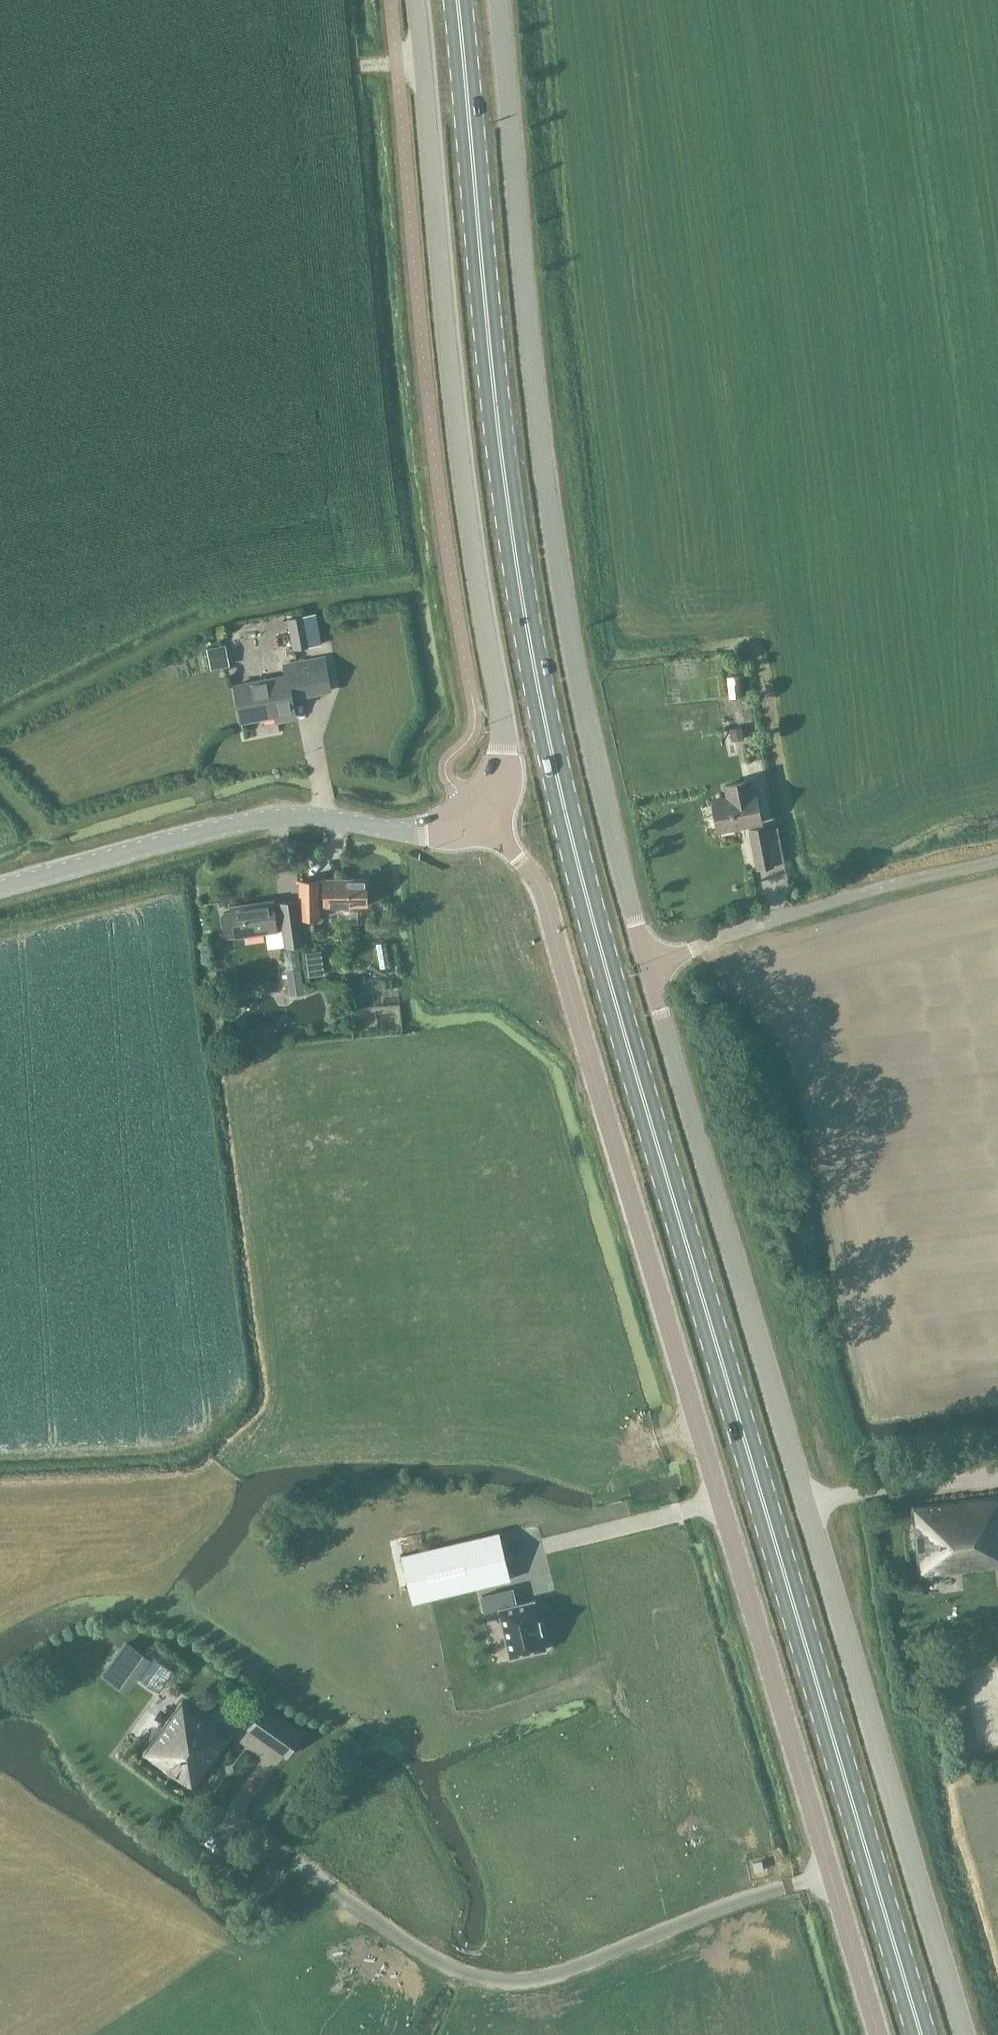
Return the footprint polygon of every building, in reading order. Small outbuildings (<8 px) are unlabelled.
[(317,613),(289,618),(295,649),(322,644),(317,613)] [(724,650),(743,648),(742,638),(723,640),(724,650)] [(207,649),(211,670),(225,667),(220,647),(207,649)] [(322,657),(282,664),(284,674),(232,684),(241,723),(274,717),(274,720),(292,717),(287,688),(296,686),(298,695),(328,690),(322,657)] [(731,740),(743,739),(741,728),(729,729),(731,740)] [(717,833),(763,823),(757,790),(753,790),(750,779),(723,784),(725,796),(710,799),(717,833)] [(778,826),(767,828),(766,825),(748,828),(756,869),(774,866),(774,865),(785,862),(778,826)] [(319,879),(299,880),(299,899),(301,919),(320,919),(319,906),(366,905),(366,878),(319,879)] [(224,910),(221,915),(222,929),(227,933),(233,932),(234,937),(266,933),(268,947),(284,945),(278,902),(274,903),(273,899),(229,905),(230,910),(224,910)] [(299,899),(278,902),(284,945),(284,947),(303,944),(305,944),(301,922),(301,919),(299,899)] [(214,938),(211,941),(212,945),(216,948),(220,947),(222,944),(222,939),(218,937),(214,938)] [(304,993),(301,968),(286,970),(290,995),(304,993)] [(911,1505),(919,1575),(997,1566),(997,1570),(997,1495),(911,1505)] [(499,1532),(401,1555),(412,1603),(510,1579),(499,1532)] [(481,1596),(485,1613),(499,1610),(510,1657),(545,1649),(533,1600),(516,1604),(512,1589),(481,1596)] [(948,1620),(961,1623),(964,1611),(951,1608),(948,1620)] [(127,1641),(107,1668),(128,1683),(135,1674),(139,1677),(152,1659),(127,1641)] [(189,1786),(228,1739),(213,1727),(215,1725),(181,1701),(143,1753),(189,1786)] [(302,1733),(263,1705),(246,1728),(286,1756),(302,1733)]
